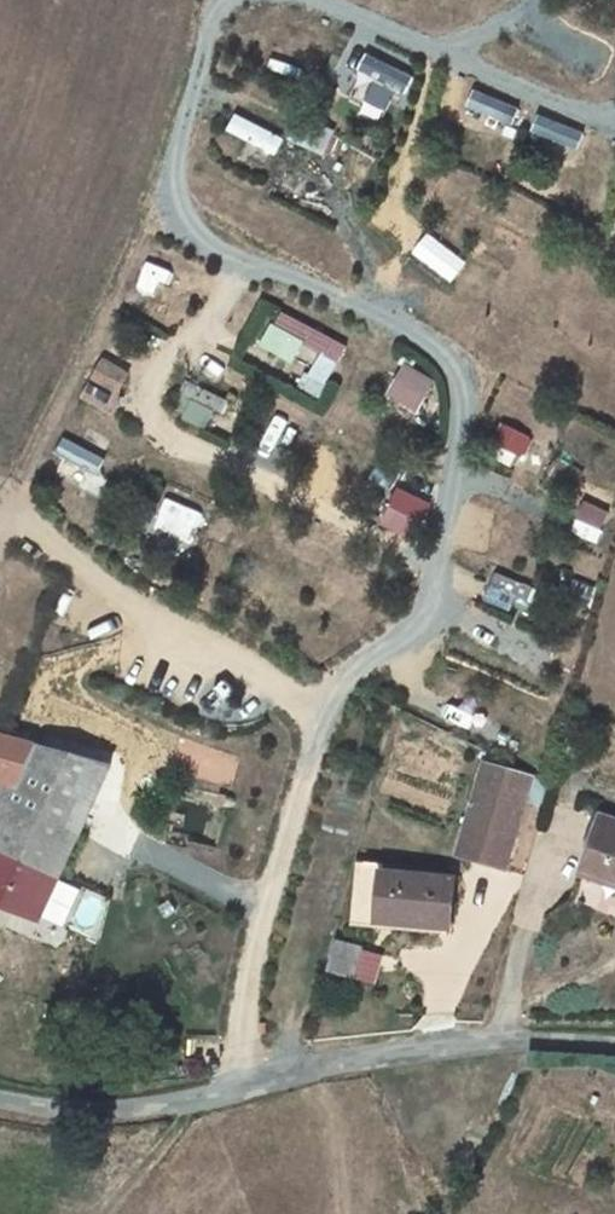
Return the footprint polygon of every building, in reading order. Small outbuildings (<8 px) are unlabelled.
[(368,119),(381,88),(346,74),(333,104),(368,119)] [(478,90),(472,106),(512,122),(518,106),(478,90)] [(541,112),(533,133),(577,152),(586,131),(541,112)] [(238,113),(230,129),(277,152),(285,135),(238,113)] [(277,309),(264,342),(312,360),(301,389),(324,398),(348,336),(277,309)] [(393,406),(430,408),(431,369),(395,368),(393,406)] [(95,373),(84,401),(112,412),(123,384),(95,373)] [(189,382),(175,414),(209,428),(222,396),(189,382)] [(493,442),(525,456),(535,435),(503,421),(493,442)] [(55,454),(100,472),(107,455),(63,436),(55,454)] [(399,486),(382,523),(413,537),(430,500),(399,486)] [(163,527),(191,538),(203,508),(175,497),(163,527)] [(574,529),(598,539),(610,510),(586,500),(574,529)] [(18,776),(46,787),(57,759),(25,745),(0,735),(0,820),(18,776)] [(208,745),(195,772),(224,785),(237,758),(208,745)] [(57,759),(46,787),(18,776),(0,820),(0,839),(8,843),(0,862),(0,900),(44,918),(102,777),(57,759)] [(482,766),(459,854),(506,867),(532,777),(482,766)] [(584,875),(614,883),(614,830),(597,825),(584,875)] [(8,843),(0,839),(0,862),(8,843)] [(363,861),(357,913),(453,925),(456,878),(388,870),(388,864),(363,861)] [(379,983),(387,952),(338,939),(330,970),(379,983)]
